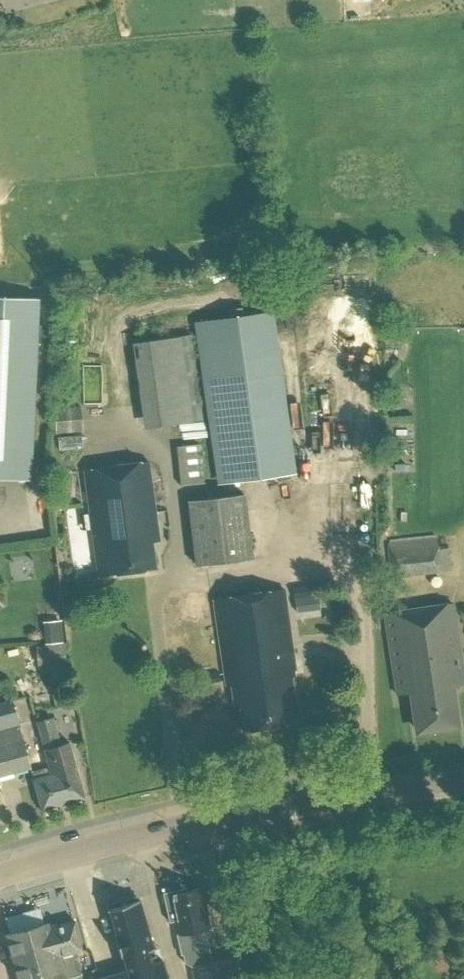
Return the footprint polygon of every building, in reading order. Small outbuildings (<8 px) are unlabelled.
[(30,479),(38,298),(0,297),(0,477),(30,479)] [(271,308),(199,319),(209,383),(223,482),(296,471),(281,373),(271,308)] [(132,343),(144,427),(202,419),(190,334),(132,343)] [(83,430),(81,405),(54,408),(56,432),(83,430)] [(419,433),(418,421),(399,424),(400,435),(419,433)] [(198,443),(176,446),(180,484),(202,482),(198,443)] [(166,525),(164,511),(155,512),(148,460),(84,469),(98,575),(155,567),(152,541),(159,540),(157,527),(166,525)] [(195,561),(203,563),(244,558),(236,495),(188,501),(195,561)] [(437,538),(388,544),(392,576),(449,569),(447,548),(439,549),(437,538)] [(295,597),(316,594),(315,583),(294,586),(295,597)] [(283,589),(214,599),(227,684),(231,683),(234,705),(239,704),(243,730),(293,723),(289,697),(293,696),(290,670),(295,669),(283,589)] [(385,613),(397,694),(412,692),(418,731),(455,725),(449,686),(463,684),(463,680),(452,603),(385,613)] [(36,646),(38,664),(65,662),(63,643),(36,646)] [(206,675),(207,684),(219,683),(218,674),(206,675)] [(29,766),(17,725),(11,702),(0,705),(0,775),(29,766)] [(50,773),(41,776),(40,771),(31,773),(41,808),(83,796),(68,741),(60,744),(52,717),(36,722),(50,773)] [(108,908),(138,898),(129,872),(99,881),(108,908)] [(185,888),(162,893),(168,922),(175,920),(177,933),(175,934),(180,955),(182,954),(207,949),(202,929),(209,927),(206,914),(200,887),(185,890),(185,888)] [(162,959),(157,961),(138,898),(108,908),(116,935),(113,935),(119,955),(121,954),(126,970),(95,978),(168,978),(162,959)] [(80,974),(74,951),(82,949),(74,921),(74,920),(49,927),(47,923),(5,934),(17,978),(82,978),(80,974)] [(182,954),(184,963),(191,966),(194,978),(239,978),(233,955),(209,961),(207,949),(182,954)]
